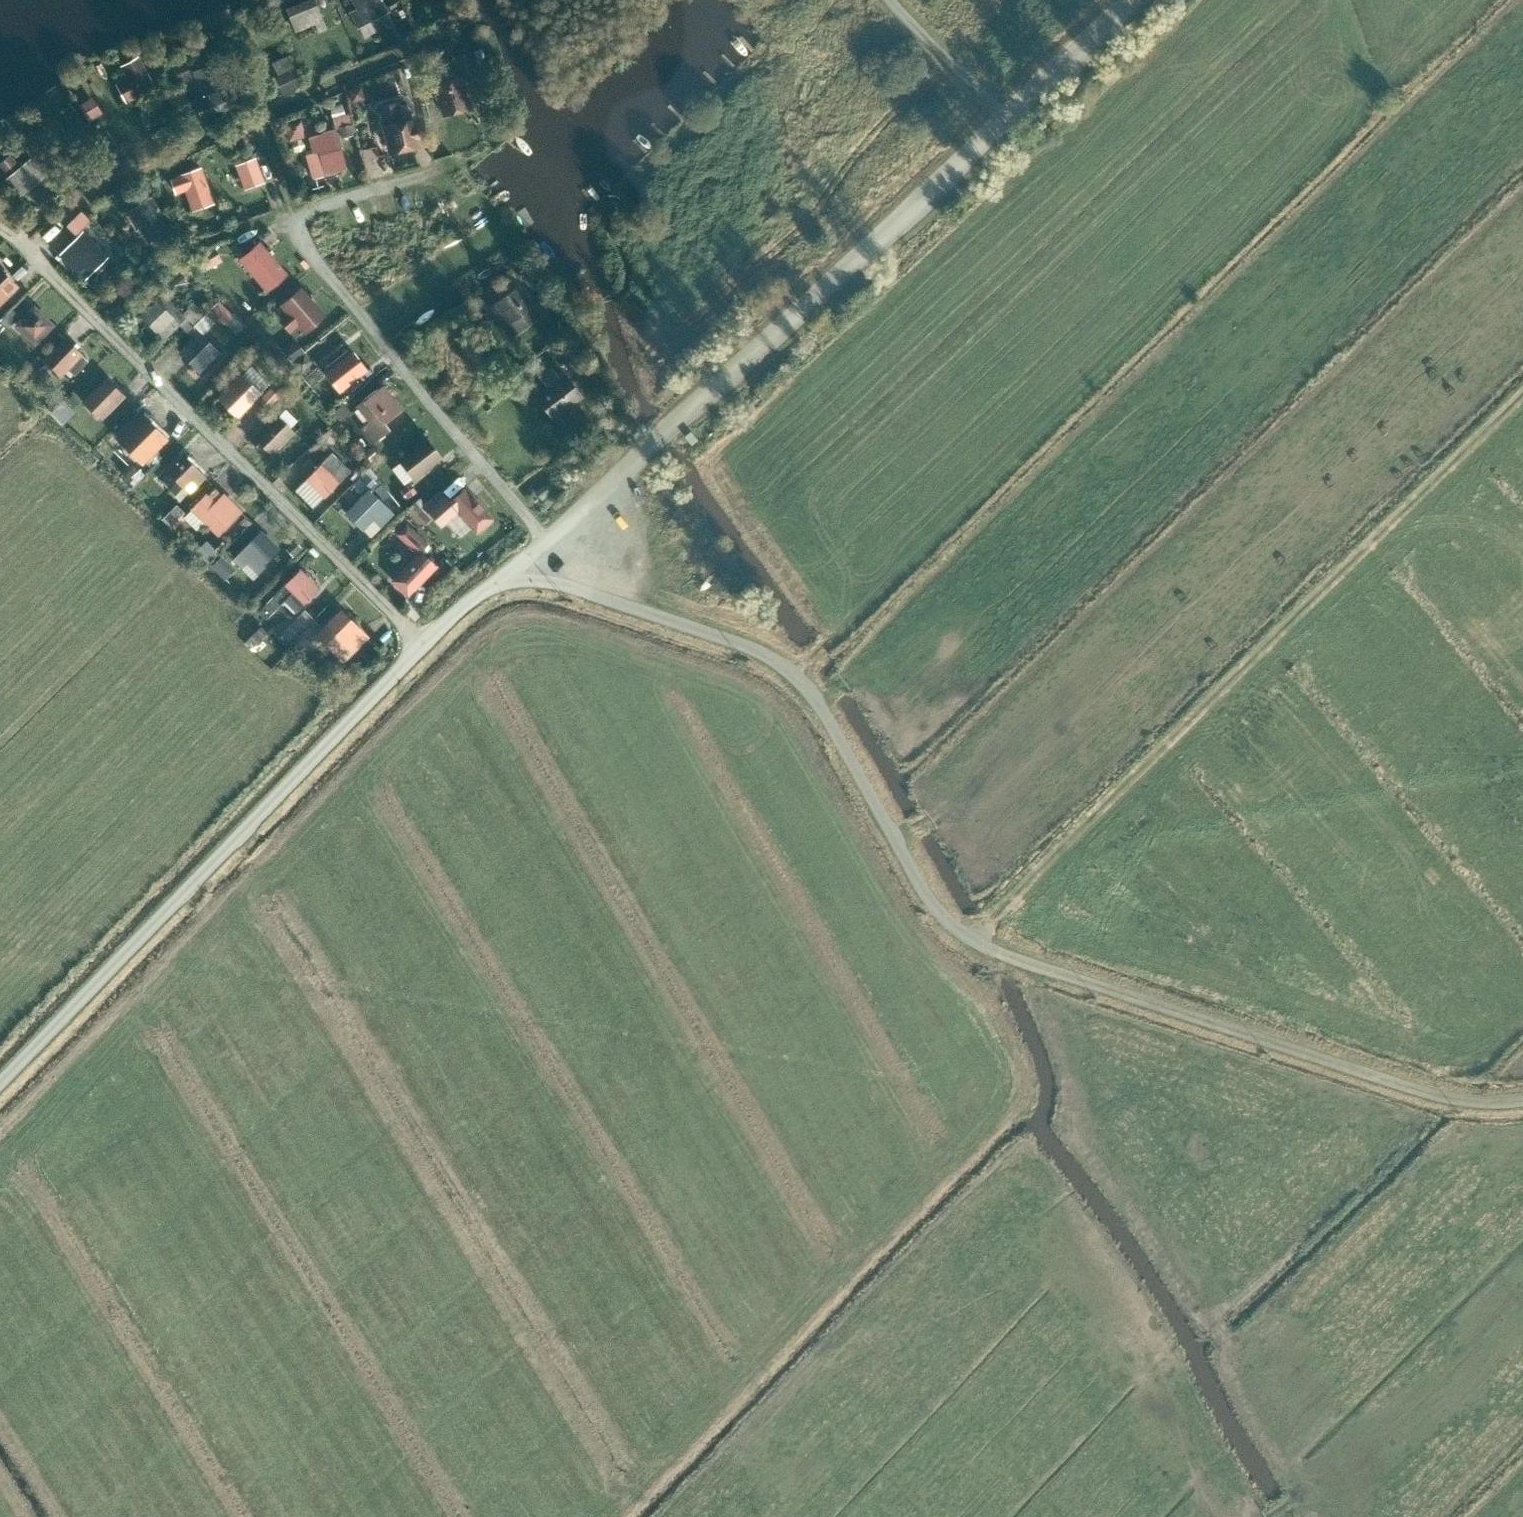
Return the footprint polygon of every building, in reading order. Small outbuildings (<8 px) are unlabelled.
[(287,9),(295,31),(314,22),(318,31),(326,28),(314,0),(308,0),(287,9)] [(352,13),(359,26),(386,11),(380,0),(359,0),(355,2),(359,9),(352,13)] [(293,51),(274,58),(285,90),(305,82),(293,51)] [(169,63),(175,83),(196,77),(190,57),(169,63)] [(131,78),(119,85),(127,99),(151,84),(144,72),(147,70),(144,65),(141,67),(139,64),(136,58),(124,66),(126,70),(131,78)] [(205,96),(198,99),(205,117),(234,106),(226,88),(227,87),(219,68),(197,77),(205,96)] [(393,72),(381,78),(383,87),(397,84),(393,72)] [(458,75),(435,83),(445,115),(447,114),(445,107),(464,101),(467,108),(469,107),(458,75)] [(366,83),(352,86),(357,102),(370,98),(366,83)] [(90,86),(73,98),(84,112),(101,100),(90,86)] [(397,101),(381,105),(391,151),(392,150),(392,147),(416,141),(417,143),(417,145),(418,145),(418,143),(412,118),(411,119),(401,121),(397,105),(397,101)] [(335,104),(337,122),(351,121),(350,103),(335,104)] [(312,152),(306,153),(313,177),(334,171),(334,170),(346,166),(336,129),(308,137),(312,152)] [(10,174),(6,177),(21,196),(38,183),(32,176),(40,170),(30,158),(19,167),(17,165),(8,172),(10,174)] [(254,158),(237,164),(245,185),(262,179),(254,158)] [(199,168),(170,179),(174,191),(186,187),(189,195),(206,189),(199,168)] [(206,189),(189,195),(194,209),(211,202),(206,189)] [(145,211),(136,217),(150,239),(168,228),(149,197),(140,203),(145,211)] [(81,211),(68,224),(76,233),(89,220),(81,211)] [(82,232),(61,253),(85,277),(106,256),(82,232)] [(259,244),(243,258),(267,286),(283,272),(259,244)] [(218,247),(200,256),(207,272),(226,264),(218,247)] [(3,297),(15,286),(0,270),(0,294),(3,297)] [(516,286),(495,301),(517,330),(538,314),(516,286)] [(300,290),(284,303),(290,311),(299,321),(306,328),(321,314),(300,290)] [(157,301),(143,316),(157,330),(164,337),(185,317),(173,304),(170,307),(166,302),(162,307),(157,301)] [(237,319),(217,302),(195,328),(205,337),(219,320),(229,328),(237,319)] [(34,307),(17,325),(35,342),(52,325),(34,307)] [(200,333),(181,353),(202,374),(221,354),(200,333)] [(65,338),(44,359),(59,375),(81,353),(65,338)] [(294,357),(306,348),(299,339),(287,348),(294,357)] [(352,352),(326,373),(339,388),(365,369),(352,352)] [(237,378),(218,397),(236,415),(259,392),(256,389),(266,379),(251,364),(241,374),(237,370),(233,375),(237,378)] [(552,368),(530,385),(539,396),(560,379),(552,368)] [(539,396),(538,396),(553,415),(579,395),(564,376),(560,379),(539,396)] [(107,379),(84,402),(100,418),(123,394),(107,379)] [(401,408),(382,384),(362,399),(381,423),(401,408)] [(381,423),(362,399),(356,405),(368,421),(363,425),(373,439),(386,429),(381,423)] [(142,414),(118,438),(121,442),(135,456),(141,462),(166,437),(142,414)] [(275,415),(250,439),(256,445),(259,442),(271,455),(294,433),(275,415)] [(427,440),(401,460),(414,476),(439,456),(427,440)] [(333,453),(307,477),(323,495),(324,496),(350,470),(333,453)] [(183,455),(168,470),(178,480),(170,489),(180,499),(188,490),(189,490),(204,475),(183,455)] [(446,496),(429,511),(441,524),(447,519),(457,510),(471,526),(476,531),(491,518),(465,488),(450,501),(446,496)] [(206,495),(192,508),(204,519),(217,533),(222,528),(240,510),(224,495),(221,497),(214,490),(207,496),(206,495)] [(369,490),(347,512),(362,528),(372,517),(380,524),(392,512),(369,490)] [(418,553),(398,574),(413,588),(435,564),(421,551),(427,544),(410,527),(401,536),(418,553)] [(261,531),(235,557),(242,564),(246,559),(257,570),(278,548),(261,531)] [(300,570),(259,611),(266,617),(285,598),(296,609),(317,587),(300,570)] [(323,627),(317,634),(334,651),(341,644),(349,653),(343,659),(366,636),(341,610),(323,627)] [(262,625),(249,639),(255,646),(269,632),(262,625)]
